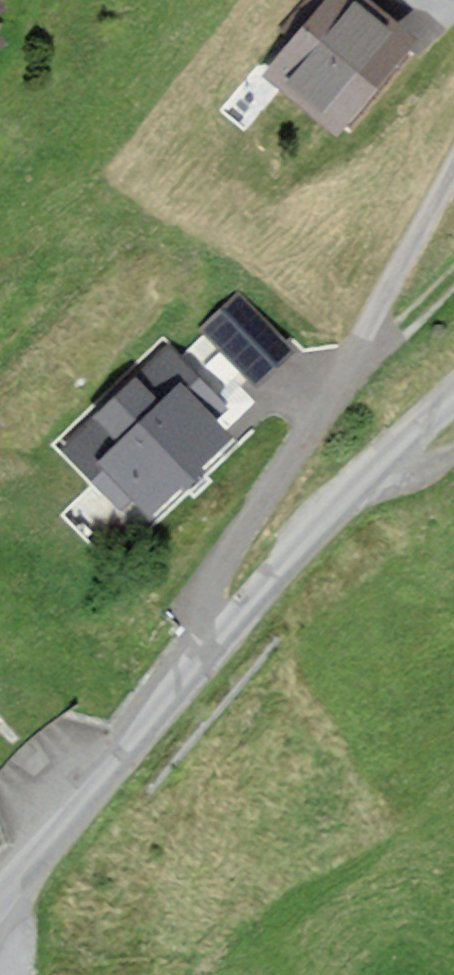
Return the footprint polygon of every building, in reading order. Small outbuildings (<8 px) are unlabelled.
[(365,0),(329,0),(273,66),(339,122),(410,38),(365,0)] [(198,435),(164,394),(138,416),(149,428),(102,466),(141,513),(200,465),(185,446),(198,435)]
